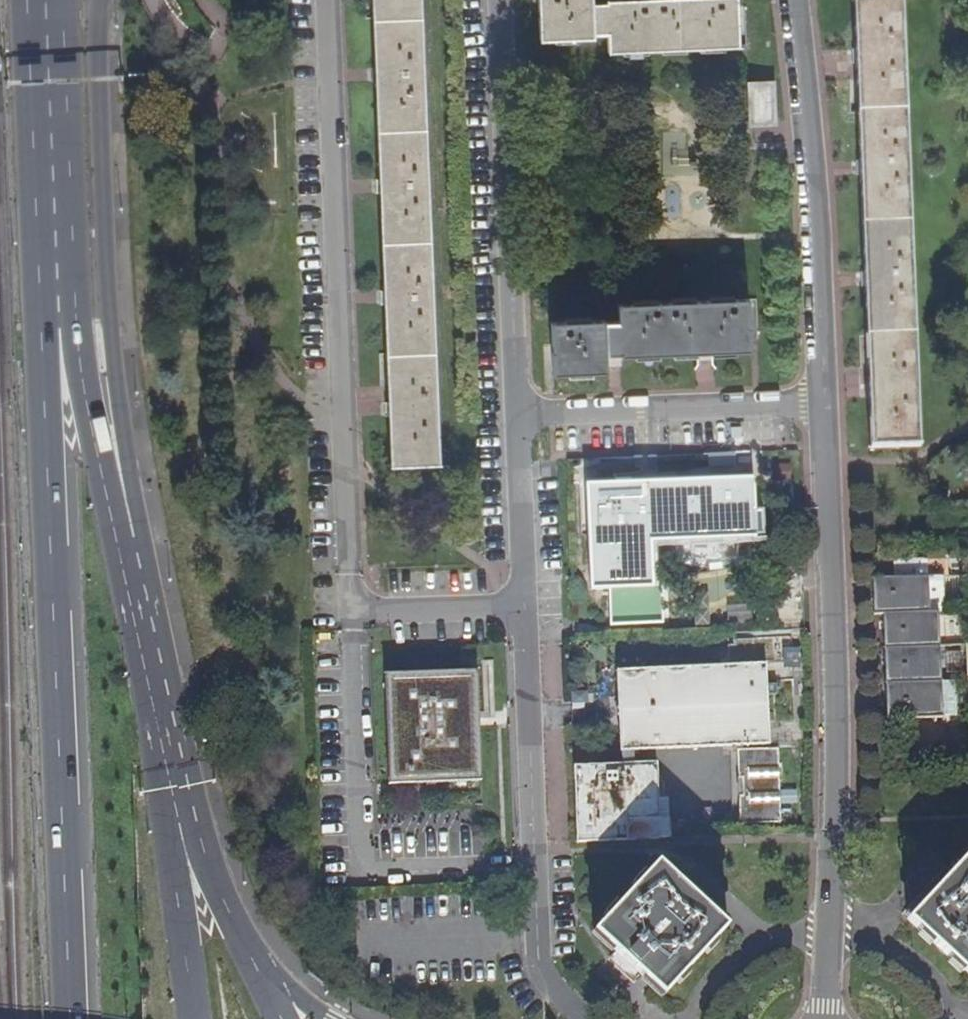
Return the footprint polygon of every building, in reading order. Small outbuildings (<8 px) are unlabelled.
[(390,465),(438,464),(420,0),(372,0),(372,19),(374,67),(375,82),(379,179),(379,194),(383,291),(383,305),(385,354),(388,417),(390,465)] [(592,3),(592,0),(538,0),(539,18),(539,40),(593,39),(593,35),(606,35),(606,50),(738,46),(736,0),(606,0),(606,3),(599,3),(592,3)] [(868,449),(916,448),(900,0),(862,0),(851,0),(853,50),(854,66),(854,78),(857,161),(858,170),(858,176),(861,273),(862,282),(862,288),(865,368),(866,392),(866,397),(868,449)] [(750,88),(751,121),(754,121),(771,121),(769,87),(750,88)] [(607,354),(619,354),(619,358),(695,355),(713,354),(749,352),(748,300),(617,306),(618,322),(604,323),(604,319),(551,322),(552,345),(552,376),(607,373),(607,354)] [(749,456),(707,457),(708,480),(750,478),(749,456)] [(755,479),(588,485),(592,586),(611,585),(611,622),(663,622),(663,583),(651,583),(650,539),(755,535),(755,479)] [(887,613),(918,612),(917,597),(921,597),(921,577),(878,578),(879,613),(887,613)] [(726,605),(727,620),(752,619),(751,604),(726,605)] [(888,649),(929,648),(933,648),(932,625),(929,625),(928,611),(918,612),(887,613),(888,649)] [(618,669),(620,748),(631,748),(769,744),(769,743),(767,666),(791,665),(791,641),(735,642),(736,665),(618,669)] [(890,684),(930,683),(934,682),(933,661),(930,661),(929,648),(888,649),(890,684)] [(483,778),(482,755),(479,670),(387,673),(390,781),(483,778)] [(930,683),(890,684),(891,719),(936,717),(935,695),(931,695),(930,683)] [(620,748),(620,761),(632,760),(631,748),(620,748)] [(777,748),(737,749),(738,772),(742,772),(742,793),(738,793),(739,823),(780,821),(777,748)] [(571,762),(573,843),(625,841),(624,817),(624,808),(634,807),(635,796),(656,796),(654,760),(632,760),(620,761),(571,762)] [(657,817),(656,796),(635,796),(634,807),(624,808),(624,817),(657,817)] [(624,817),(625,841),(631,840),(668,839),(667,817),(657,817),(624,817)] [(966,973),(967,975),(967,856),(909,921),(966,973)] [(617,951),(642,975),(648,980),(662,994),(726,927),(658,863),(595,931),(617,951)] [(610,958),(636,981),(642,975),(617,951),(610,958)]
